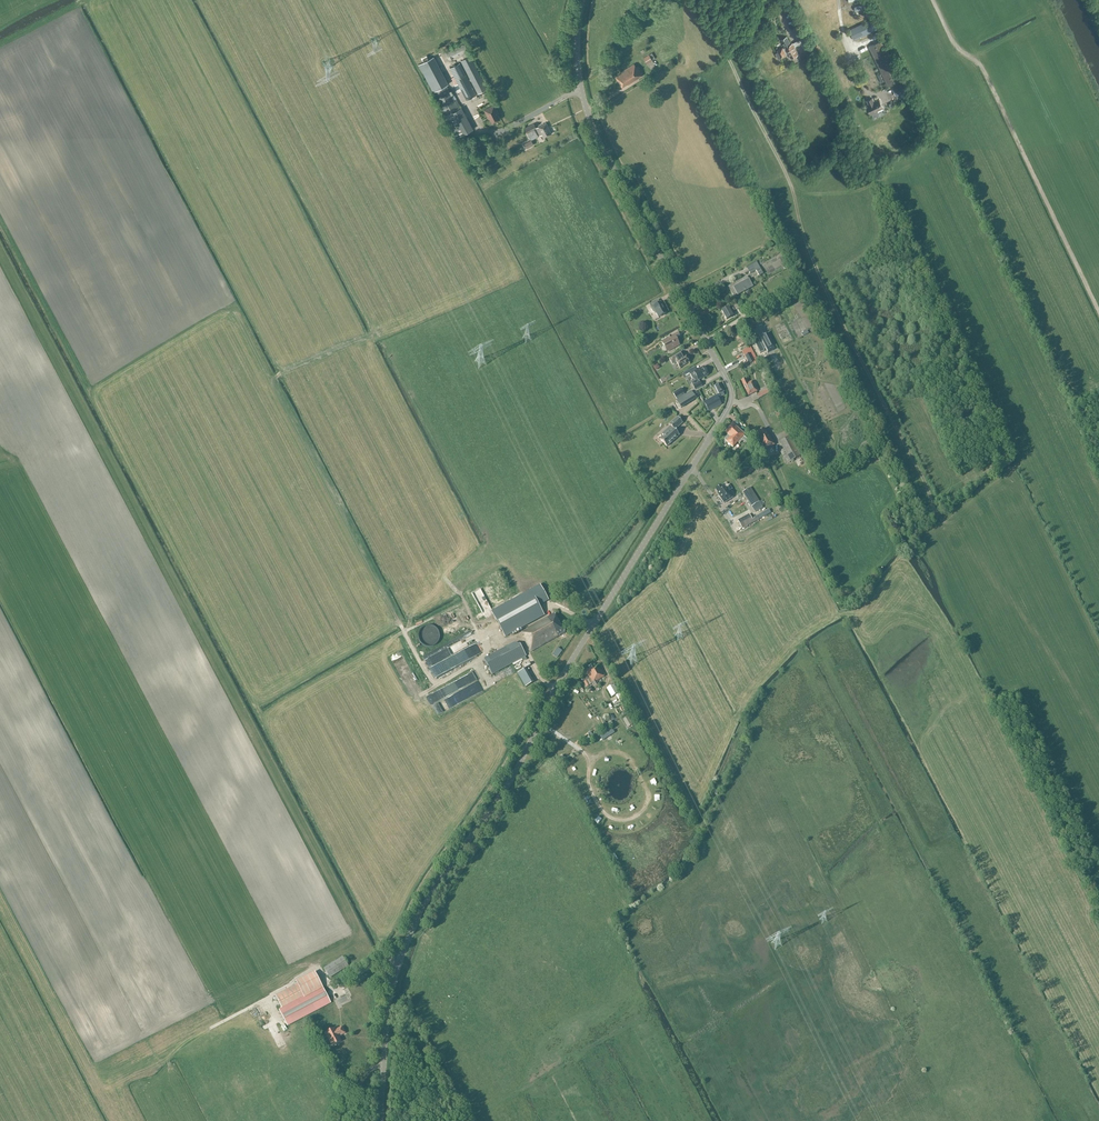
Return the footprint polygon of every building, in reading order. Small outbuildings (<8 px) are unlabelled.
[(854,39),(879,28),(875,18),(850,30),(854,39)] [(799,55),(795,47),(809,39),(801,24),(795,27),(800,39),(791,44),(787,37),(782,39),(786,47),(784,48),(783,47),(778,50),(782,57),(787,55),(786,54),(789,52),(792,58),(799,55)] [(889,86),(903,79),(883,40),(869,47),(889,86)] [(465,52),(462,45),(445,53),(449,60),(465,52)] [(646,63),(652,60),(649,54),(643,58),(646,63)] [(433,55),(419,63),(434,90),(445,83),(448,82),(433,55)] [(471,57),(462,62),(478,94),(487,89),(471,57)] [(628,85),(643,75),(638,67),(637,68),(634,64),(621,72),(622,74),(616,77),(622,87),(627,83),(628,85)] [(466,74),(463,68),(453,73),(456,79),(455,79),(466,100),(477,94),(466,73),(466,74)] [(896,95),(908,90),(905,82),(893,87),(896,95)] [(459,108),(445,83),(434,90),(446,115),(459,108)] [(870,112),(871,114),(883,108),(879,99),(874,102),(872,98),(867,100),(869,104),(866,105),(868,109),(867,110),(867,111),(868,113),(869,113),(870,112)] [(499,113),(494,104),(484,109),(488,119),(489,118),(492,123),(500,119),(498,114),(499,113)] [(462,107),(459,108),(446,115),(458,137),(473,129),(462,107)] [(536,127),(534,123),(524,128),(526,133),(535,129),(534,128),(536,127)] [(552,133),(546,123),(536,128),(540,135),(543,134),(544,137),(552,133)] [(534,144),(531,139),(524,143),(527,148),(534,144)] [(763,274),(757,262),(747,267),(750,273),(756,270),(759,276),(763,274)] [(737,295),(752,286),(747,277),(729,287),(734,296),(737,294),(737,295)] [(658,318),(667,313),(661,302),(660,303),(658,300),(649,304),(653,312),(654,312),(655,312),(658,318)] [(731,312),(735,310),(734,308),(733,309),(733,308),(729,310),(728,308),(721,311),(726,320),(733,316),(731,312)] [(774,349),(765,331),(758,334),(760,339),(758,340),(758,338),(753,340),(760,353),(764,351),(764,349),(765,349),(767,353),(774,349)] [(666,344),(669,350),(679,344),(675,339),(679,337),(677,333),(671,336),(668,337),(668,338),(662,341),(664,345),(666,344)] [(757,360),(750,347),(742,351),(745,356),(744,356),(748,364),(754,361),(757,366),(760,364),(757,360)] [(689,362),(685,356),(684,356),(681,351),(669,359),(673,365),(676,363),(679,368),(689,362)] [(708,374),(704,367),(697,371),(695,367),(684,373),(685,376),(690,374),(690,375),(693,380),(694,379),(695,381),(691,383),(695,390),(702,386),(700,382),(698,380),(708,374)] [(748,383),(746,378),(740,381),(748,396),(757,391),(752,381),(748,383)] [(724,392),(720,383),(714,386),(719,395),(716,396),(716,395),(714,396),(714,397),(705,402),(710,413),(723,406),(719,397),(724,395),(723,393),(724,392)] [(768,393),(766,389),(757,394),(759,398),(768,393)] [(685,394),(682,390),(674,394),(677,398),(685,394)] [(696,399),(691,391),(676,401),(681,408),(696,399)] [(670,426),(668,428),(662,434),(664,436),(661,439),(667,446),(679,435),(675,430),(683,423),(682,422),(677,417),(668,425),(670,426)] [(744,444),(747,440),(743,436),(745,435),(733,424),(725,433),(728,435),(724,440),(733,448),(737,443),(739,444),(741,442),(744,444)] [(764,451),(774,445),(769,435),(768,436),(764,429),(758,433),(761,439),(759,440),(764,451)] [(800,456),(790,437),(780,442),(784,449),(780,451),(787,463),(800,456)] [(722,486),(721,485),(715,489),(717,493),(724,504),(733,498),(726,487),(724,485),(722,486)] [(763,507),(750,487),(742,492),(751,507),(752,507),(755,512),(763,507)] [(766,512),(753,519),(758,526),(770,518),(766,512)] [(741,529),(753,523),(749,515),(737,520),(741,529)] [(541,585),(492,612),(506,637),(545,615),(539,605),(549,600),(541,585)] [(566,633),(555,613),(522,632),(525,637),(523,638),(531,652),(566,633)] [(492,675),(526,656),(518,641),(484,660),(492,675)] [(595,667),(593,664),(588,667),(590,670),(587,672),(586,672),(590,679),(583,682),(586,688),(593,684),(595,688),(607,681),(605,676),(599,665),(595,667)] [(534,682),(526,669),(518,673),(527,687),(534,682)] [(612,697),(618,694),(614,685),(607,689),(612,697)] [(330,978),(349,967),(343,957),(324,969),(330,978)] [(297,982),(297,984),(304,996),(323,986),(315,972),(297,982)] [(275,995),(282,1008),(304,996),(297,984),(275,995)] [(304,996),(282,1008),(279,1009),(287,1026),(331,1002),(323,986),(304,996)] [(345,1033),(342,1026),(335,1030),(334,1028),(326,1032),(333,1045),(341,1041),(338,1036),(340,1035),(345,1033)]
